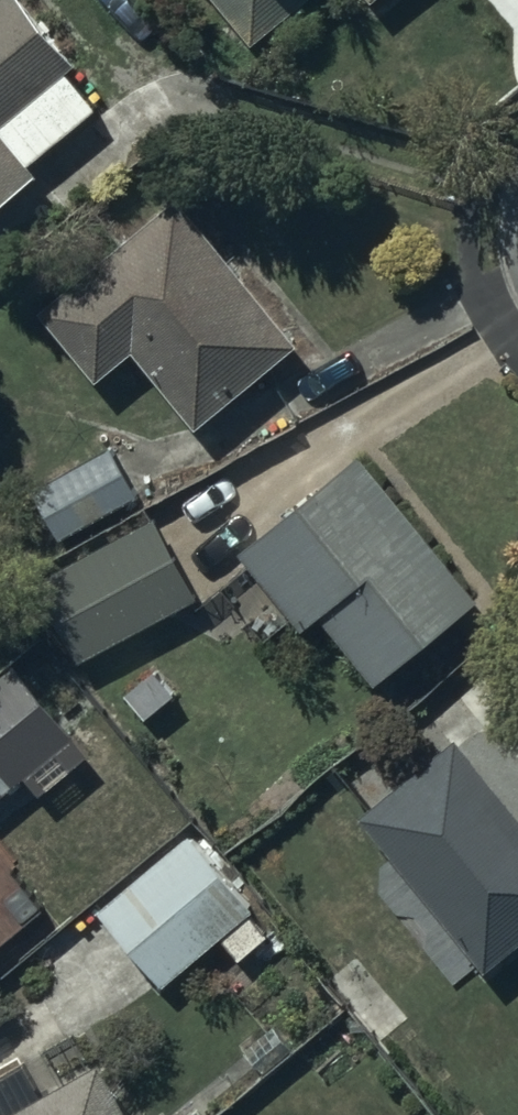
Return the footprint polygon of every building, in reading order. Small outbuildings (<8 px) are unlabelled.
[(36,185),(25,171),(95,115),(65,79),(72,73),(13,0),(4,0),(0,3),(0,215),(36,185)] [(251,53),(314,0),(206,0),(251,53)] [(382,0),(360,0),(369,11),(382,0)] [(175,207),(38,322),(95,389),(130,361),(192,435),(295,349),(175,207)] [(111,452),(29,497),(56,546),(138,501),(111,452)] [(359,461),(236,563),(300,640),(317,626),(374,694),(480,606),(359,461)] [(202,604),(156,521),(32,589),(78,672),(202,604)] [(73,738),(6,665),(0,671),(0,804),(73,738)] [(363,827),(486,982),(517,957),(517,819),(462,748),(363,827)] [(190,839),(95,912),(157,991),(251,919),(190,839)] [(94,1071),(43,1101),(20,1063),(0,1075),(0,1114),(120,1114),(94,1071)]
